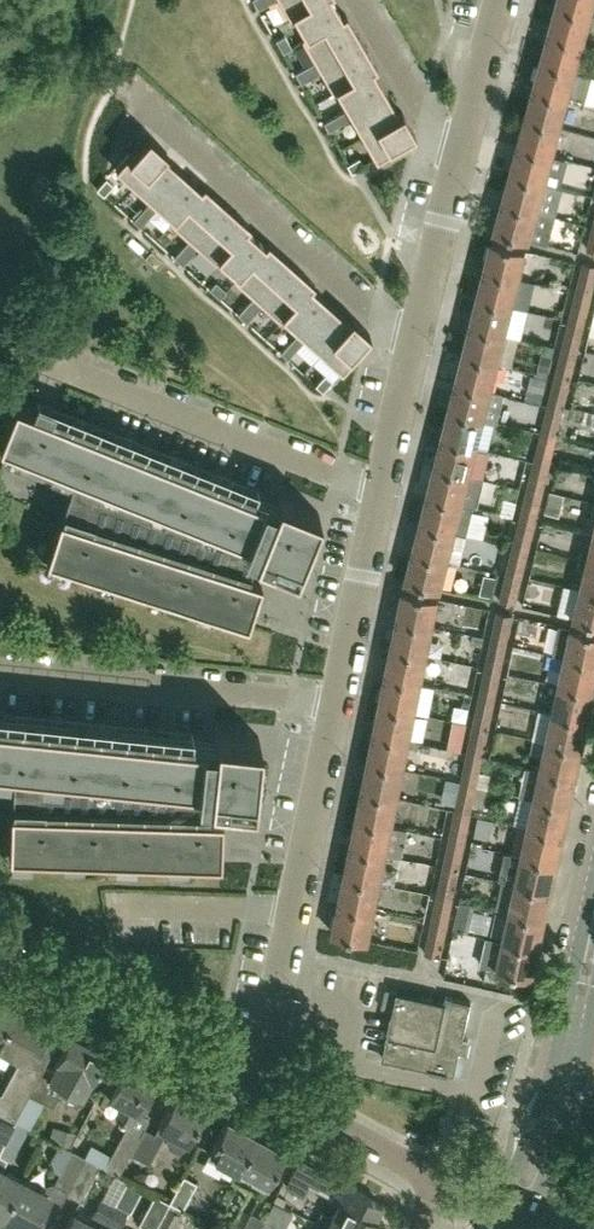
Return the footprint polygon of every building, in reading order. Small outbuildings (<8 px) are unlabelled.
[(289,17),(318,0),(279,0),(289,17)] [(302,40),(346,14),(345,13),(341,15),(332,0),(318,0),(289,17),(289,18),(293,16),(305,36),(301,38),(302,40)] [(590,15),(593,1),(593,0),(558,0),(557,6),(590,15)] [(590,15),(557,6),(549,34),(583,43),(590,15)] [(361,40),(346,14),(302,40),(314,60),(294,71),(297,77),(361,40)] [(275,38),(282,51),(291,46),(284,33),(275,38)] [(583,43),(549,34),(541,62),(575,71),(575,70),(583,43)] [(376,66),(361,40),(297,77),(300,82),(320,71),(332,91),(376,66)] [(575,71),(541,62),(533,90),(567,99),(567,98),(586,103),(593,76),(575,70),(575,71)] [(377,67),(376,66),(332,91),(332,92),(336,90),(346,108),(323,121),(325,125),(385,91),(372,69),(377,67)] [(567,99),(533,90),(526,118),(559,127),(567,99)] [(397,112),(385,91),(325,125),(328,129),(351,116),(362,134),(402,111),(401,110),(397,112)] [(414,131),(402,111),(362,134),(375,157),(403,141),(401,139),(414,131)] [(559,127),(526,118),(518,146),(552,156),(559,127)] [(114,167),(134,185),(165,150),(148,134),(138,145),(135,143),(114,167)] [(552,156),(518,146),(510,174),(544,184),(552,156)] [(166,151),(165,150),(134,185),(150,199),(132,219),(136,222),(182,171),(163,154),(166,151)] [(346,163),(351,171),(363,164),(359,156),(346,163)] [(182,171),(136,222),(139,225),(157,205),(172,218),(169,222),(170,223),(204,184),(203,184),(200,187),(182,171)] [(544,184),(510,174),(503,203),(536,212),(544,184)] [(105,177),(96,187),(103,194),(112,183),(105,177)] [(227,204),(204,184),(170,223),(188,238),(173,255),(177,259),(227,204)] [(536,212),(503,203),(495,231),(529,240),(536,212)] [(249,224),(227,204),(177,259),(182,263),(197,247),(215,262),(249,224)] [(566,221),(562,234),(582,240),(586,227),(566,221)] [(233,279),(234,280),(268,242),(267,241),(264,245),(247,229),(250,225),(249,224),(215,262),(216,263),(219,260),(236,276),(233,279)] [(491,241),(484,270),(518,278),(525,249),(491,241)] [(291,262),(268,242),(234,280),(252,296),(237,313),(241,317),(291,262)] [(313,282),(291,262),(241,317),(246,321),(261,304),(279,320),(313,282)] [(593,280),(593,265),(583,262),(579,277),(593,280)] [(477,298),(511,306),(518,278),(484,270),(477,298)] [(593,292),(593,287),(593,280),(579,277),(576,291),(592,295),(593,292)] [(215,280),(208,287),(219,297),(226,289),(215,280)] [(314,283),(313,282),(279,320),(280,321),(283,317),(298,331),(280,351),(283,354),(329,303),(311,286),(314,283)] [(592,295),(576,291),(572,305),(589,309),(592,295)] [(477,298),(470,326),(504,334),(511,306),(477,298)] [(329,303),(283,354),(287,357),(305,337),(321,351),(352,317),(351,316),(348,319),(329,303)] [(589,309),(572,305),(569,319),(585,323),(589,309)] [(369,332),(352,317),(321,351),(340,369),(362,345),(359,343),(369,332)] [(585,323),(569,319),(565,333),(582,337),(585,323)] [(463,354),(497,363),(504,334),(470,326),(463,354)] [(582,337),(565,333),(562,347),(578,351),(582,337)] [(558,361),(575,365),(578,351),(562,347),(558,361)] [(463,354),(456,382),(490,391),(497,363),(463,354)] [(571,379),(572,377),(575,365),(558,361),(555,375),(571,379)] [(315,384),(322,390),(331,379),(324,373),(315,384)] [(571,379),(555,375),(551,390),(568,394),(571,379)] [(449,410),(483,419),(490,391),(456,382),(449,410)] [(568,394),(551,390),(548,404),(564,408),(568,394)] [(307,540),(318,511),(277,495),(273,504),(262,500),(262,498),(49,413),(53,402),(34,394),(30,405),(13,398),(0,432),(0,441),(31,453),(27,464),(71,481),(60,515),(59,515),(45,557),(246,622),(260,580),(258,579),(261,567),(252,564),(255,554),(269,560),(273,550),(286,555),(286,556),(291,558),(292,557),(298,560),(306,540),(307,540)] [(564,408),(548,404),(544,418),(561,422),(564,408)] [(449,410),(442,439),(476,447),(483,419),(449,410)] [(561,422),(544,418),(540,432),(557,436),(561,422)] [(557,436),(540,432),(537,446),(554,450),(557,436)] [(469,475),(476,447),(442,439),(435,467),(469,475)] [(533,460),(550,464),(554,450),(537,446),(533,460)] [(550,464),(533,460),(530,474),(547,478),(550,464)] [(435,467),(428,495),(462,503),(469,475),(435,467)] [(547,478),(530,474),(527,488),(543,492),(547,478)] [(543,492),(527,488),(523,503),(540,507),(543,492)] [(546,511),(560,514),(564,495),(551,492),(546,511)] [(428,495),(421,523),(455,532),(467,535),(474,507),(462,503),(428,495)] [(540,507),(523,503),(520,517),(536,521),(540,507)] [(536,521),(520,517),(516,531),(533,535),(536,521)] [(421,523),(414,551),(448,560),(455,532),(421,523)] [(533,535),(516,531),(513,545),(529,549),(533,535)] [(529,549),(513,545),(510,559),(526,563),(529,549)] [(440,589),(448,560),(414,551),(406,580),(440,589)] [(526,563),(510,559),(506,573),(522,577),(526,563)] [(588,560),(581,589),(593,592),(593,562),(588,560)] [(479,593),(491,595),(495,575),(484,573),(479,593)] [(522,577),(506,573),(503,587),(519,591),(522,577)] [(519,591),(503,587),(500,601),(516,605),(519,591)] [(575,618),(593,622),(593,592),(581,589),(575,618)] [(398,619),(432,626),(438,598),(403,590),(398,619)] [(494,626),(509,629),(512,614),(497,611),(494,626)] [(398,619),(392,648),(427,655),(432,626),(398,619)] [(571,628),(559,625),(552,653),(565,656),(565,657),(593,663),(593,633),(571,628)] [(509,629),(494,626),(491,640),(506,643),(509,629)] [(506,643),(491,640),(488,654),(503,657),(506,643)] [(427,655),(392,648),(386,676),(421,683),(427,655)] [(503,657),(488,654),(485,668),(500,672),(503,657)] [(593,693),(593,691),(593,663),(565,657),(559,685),(593,693)] [(500,672),(485,668),(482,683),(497,686),(500,672)] [(386,676),(380,705),(415,712),(421,683),(386,676)] [(497,686),(482,683),(479,697),(494,700),(497,686)] [(593,693),(559,685),(552,713),(587,721),(593,693)] [(494,700),(479,697),(476,710),(491,714),(494,700)] [(415,712),(380,705),(374,733),(409,740),(415,712)] [(491,714),(476,710),(473,725),(488,729),(491,714)] [(587,721),(552,713),(546,742),(581,749),(587,721)] [(29,855),(219,861),(221,817),(218,816),(218,804),(208,804),(209,793),(224,795),(225,784),(239,786),(245,787),(245,786),(252,787),(254,766),(255,766),(258,735),(214,730),(213,740),(201,739),(201,738),(0,717),(0,773),(12,774),(11,810),(9,809),(9,811),(8,854),(29,855)] [(488,729),(473,725),(470,740),(485,743),(488,729)] [(403,769),(409,740),(374,733),(369,762),(403,769)] [(485,743),(470,740),(467,754),(482,757),(485,743)] [(581,749),(546,742),(540,770),(575,778),(581,749)] [(482,757),(467,754),(464,768),(479,772),(482,757)] [(397,798),(403,769),(369,762),(363,791),(397,798)] [(479,772),(464,768),(461,783),(476,786),(479,772)] [(575,778),(540,770),(534,798),(569,806),(575,778)] [(476,786),(461,783),(458,797),(473,800),(476,786)] [(397,798),(363,791),(357,819),(391,826),(397,798)] [(473,800),(458,797),(455,811),(470,814),(473,800)] [(569,806),(534,798),(528,827),(563,834),(569,806)] [(470,814),(455,811),(452,825),(467,828),(470,814)] [(391,826),(357,819),(351,848),(386,855),(403,858),(409,830),(391,826)] [(467,828),(452,825),(449,839),(464,843),(467,828)] [(522,855),(557,863),(563,834),(528,827),(522,855)] [(464,843),(449,839),(446,854),(461,857),(464,843)] [(346,876),(380,883),(386,855),(351,848),(346,876)] [(461,857),(446,854),(443,868),(459,871),(461,857)] [(515,883),(550,891),(557,863),(522,855),(515,883)] [(459,871),(443,868),(440,882),(456,885),(459,871)] [(380,883),(346,876),(340,905),(374,912),(380,883)] [(456,885),(440,882),(437,896),(453,899),(456,885)] [(509,912),(544,919),(550,891),(515,883),(509,912)] [(453,899),(437,896),(434,910),(450,914),(453,899)] [(374,912),(340,905),(334,933),(368,941),(374,912)] [(450,914),(434,910),(431,924),(447,928),(450,914)] [(503,940),(538,948),(544,919),(509,912),(503,940)] [(447,928),(431,924),(428,939),(444,942),(447,928)] [(444,942),(428,939),(425,953),(441,956),(444,942)] [(503,940),(497,969),(532,977),(538,948),(503,940)] [(397,990),(384,1053),(383,1058),(455,1073),(457,1063),(459,1050),(468,1051),(470,1039),(462,1037),(470,1002),(446,997),(446,1000),(397,990)] [(15,1004),(0,995),(0,1033),(15,1004)] [(0,1112),(14,1118),(24,1100),(43,1065),(30,1057),(53,1016),(34,1006),(30,1012),(15,1004),(0,1033),(0,1045),(16,1053),(13,1059),(18,1062),(1,1093),(0,1092),(0,1112)] [(52,1069),(43,1065),(24,1100),(35,1107),(40,1098),(50,1103),(56,1093),(76,1104),(105,1052),(72,1033),(52,1069)] [(138,1110),(155,1079),(127,1064),(110,1095),(124,1103),(116,1117),(128,1124),(136,1110),(138,1110)] [(141,1130),(138,1136),(129,1152),(147,1161),(165,1129),(171,1132),(166,1140),(169,1147),(177,1151),(183,1148),(205,1107),(176,1091),(151,1136),(141,1130)] [(0,1112),(0,1113),(0,1148),(14,1119),(14,1118),(0,1112)] [(235,1172),(237,1168),(255,1134),(227,1119),(206,1156),(235,1172)] [(124,1129),(104,1167),(117,1174),(129,1152),(138,1136),(124,1129)] [(255,1134),(237,1168),(253,1176),(250,1181),(263,1188),(284,1150),(255,1134)] [(19,1179),(0,1214),(27,1228),(32,1228),(50,1196),(60,1201),(85,1156),(71,1149),(56,1176),(57,1176),(53,1183),(52,1182),(35,1187),(19,1179)] [(58,1205),(72,1212),(79,1199),(80,1199),(99,1164),(87,1158),(85,1156),(60,1201),(58,1205)] [(325,1226),(331,1228),(379,1228),(383,1222),(373,1216),(380,1202),(299,1159),(285,1186),(303,1195),(308,1184),(338,1200),(330,1216),(321,1211),(316,1221),(325,1226)] [(19,1179),(0,1168),(0,1214),(19,1179)] [(168,1202),(181,1208),(195,1182),(183,1174),(168,1202)] [(147,1228),(154,1228),(166,1206),(168,1202),(154,1193),(138,1224),(147,1228)] [(72,1212),(63,1228),(100,1228),(113,1204),(100,1197),(91,1214),(95,1216),(92,1222),(72,1212)] [(100,1228),(109,1228),(111,1224),(117,1227),(125,1211),(113,1204),(100,1228)] [(181,1214),(166,1206),(154,1228),(173,1228),(181,1214)] [(260,1224),(263,1218),(249,1211),(241,1228),(258,1228),(260,1224)]
